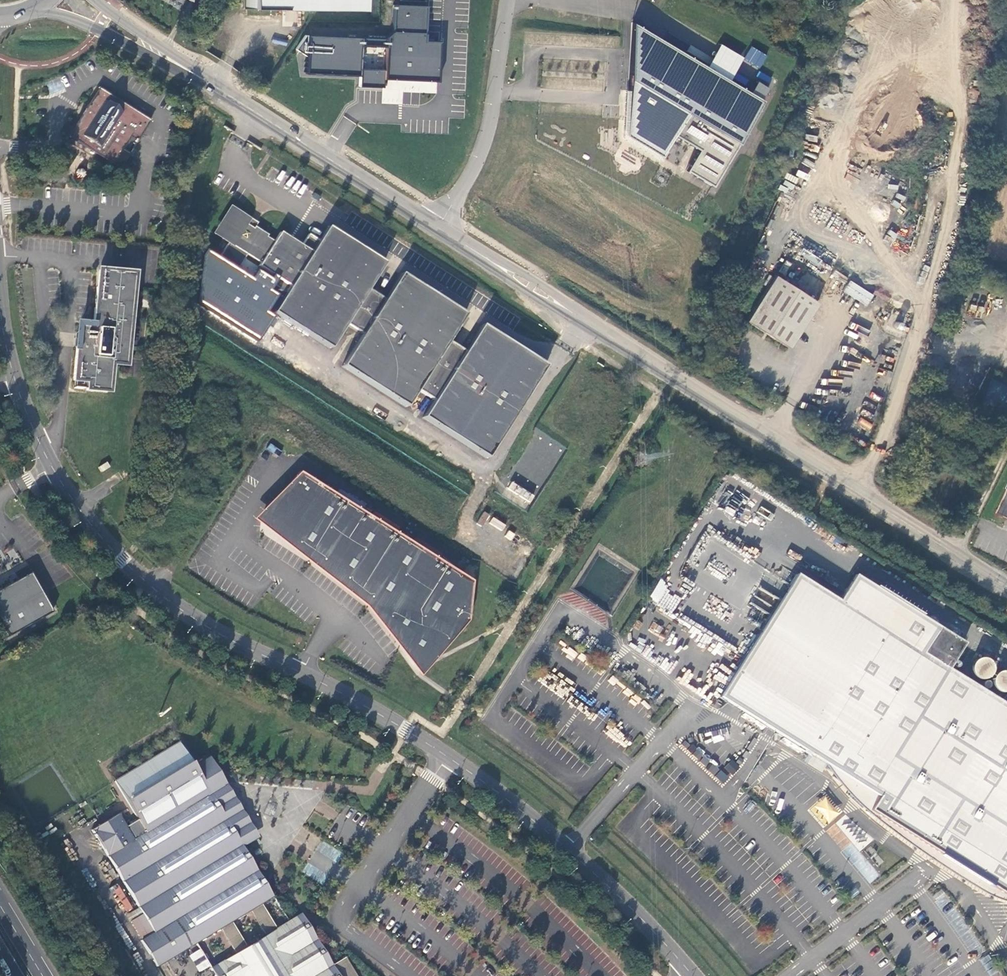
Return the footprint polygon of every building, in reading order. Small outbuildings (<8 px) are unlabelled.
[(244,7),(367,9),(367,0),(244,0),(244,7)] [(386,37),(308,33),(306,70),(359,73),(358,85),(381,86),(382,75),(436,77),(437,43),(423,42),(424,7),(393,5),(392,30),(386,37)] [(293,27),(295,11),(283,10),(282,26),(293,27)] [(750,92),(631,22),(625,133),(660,155),(673,135),(698,150),(685,170),(712,186),(763,100),(760,98),(750,92)] [(274,36),(272,42),(285,47),(287,41),(274,36)] [(760,69),(767,55),(751,46),(744,60),(760,69)] [(756,78),(769,83),(771,76),(759,72),(756,78)] [(736,74),(734,79),(745,84),(748,79),(736,74)] [(755,81),(750,92),(760,98),(766,88),(755,81)] [(130,139),(137,143),(150,121),(97,88),(66,137),(120,170),(130,154),(123,150),(130,139)] [(130,154),(137,143),(130,139),(123,150),(130,154)] [(209,238),(221,238),(227,229),(223,226),(228,218),(232,220),(238,212),(226,212),(220,221),(215,229),(209,238)] [(341,365),(357,376),(405,406),(416,389),(433,399),(422,416),(486,457),(545,364),(480,324),(464,350),(447,340),(464,313),(416,283),(400,273),(384,298),(367,288),(383,262),(332,230),(326,226),(318,240),(308,234),(301,245),(287,237),(279,231),(273,241),(266,236),(267,234),(254,226),(253,227),(246,223),(249,219),(238,212),(232,220),(228,218),(223,226),(227,229),(221,238),(227,242),(218,255),(237,267),(246,254),(260,262),(258,266),(289,285),(272,312),(329,348),(345,322),(362,333),(341,365)] [(253,227),(254,226),(256,223),(249,219),(246,223),(253,227)] [(98,271),(93,328),(78,326),(73,380),(88,381),(87,389),(108,391),(110,363),(124,364),(132,285),(133,274),(98,271)] [(774,275),(744,320),(786,349),(816,304),(774,275)] [(867,306),(874,295),(851,280),(844,291),(867,306)] [(98,467),(101,472),(109,467),(106,462),(98,467)] [(298,472),(259,521),(317,558),(381,609),(415,666),(468,620),(471,579),(298,472)] [(527,508),(535,495),(512,482),(504,495),(527,508)] [(485,524),(489,514),(484,512),(479,522),(485,524)] [(52,612),(43,595),(30,573),(0,590),(0,641),(52,612)] [(1006,900),(1006,708),(948,670),(964,645),(855,575),(838,601),(796,574),(720,698),(877,798),(868,812),(1006,900)] [(660,603),(671,586),(661,580),(650,597),(660,603)] [(972,664),(971,666),(969,669),(970,674),(972,677),(975,680),(979,681),(982,681),(986,679),(989,676),(991,672),(990,667),(989,664),(986,662),(984,660),(979,660),(975,661),(972,664)] [(988,687),(989,692),(991,694),(994,697),(999,698),(1002,697),(1006,695),(1006,694),(1006,680),(1006,679),(1004,678),(1002,677),(999,676),(995,677),(992,679),(989,682),(989,685),(988,687)] [(138,819),(126,827),(118,814),(92,830),(98,839),(96,840),(98,844),(100,843),(154,932),(141,940),(157,966),(221,928),(230,922),(251,910),(260,904),(273,896),(242,845),(255,837),(223,785),(219,788),(211,775),(203,780),(195,767),(179,742),(115,781),(138,819)] [(208,759),(195,767),(203,780),(211,775),(219,788),(223,785),(214,769),(208,759)] [(808,809),(828,834),(832,830),(828,824),(842,813),(826,794),(808,809)] [(857,850),(848,857),(869,883),(878,876),(857,850)] [(117,884),(111,888),(126,911),(132,908),(117,884)] [(260,904),(251,910),(266,935),(275,929),(260,904)] [(332,965),(301,913),(275,929),(266,935),(245,947),(236,953),(211,968),(215,975),(339,975),(332,965)] [(230,922),(221,928),(236,953),(245,947),(230,922)] [(211,965),(201,948),(189,955),(199,972),(211,965)] [(332,965),(339,975),(357,975),(345,957),(332,965)]
